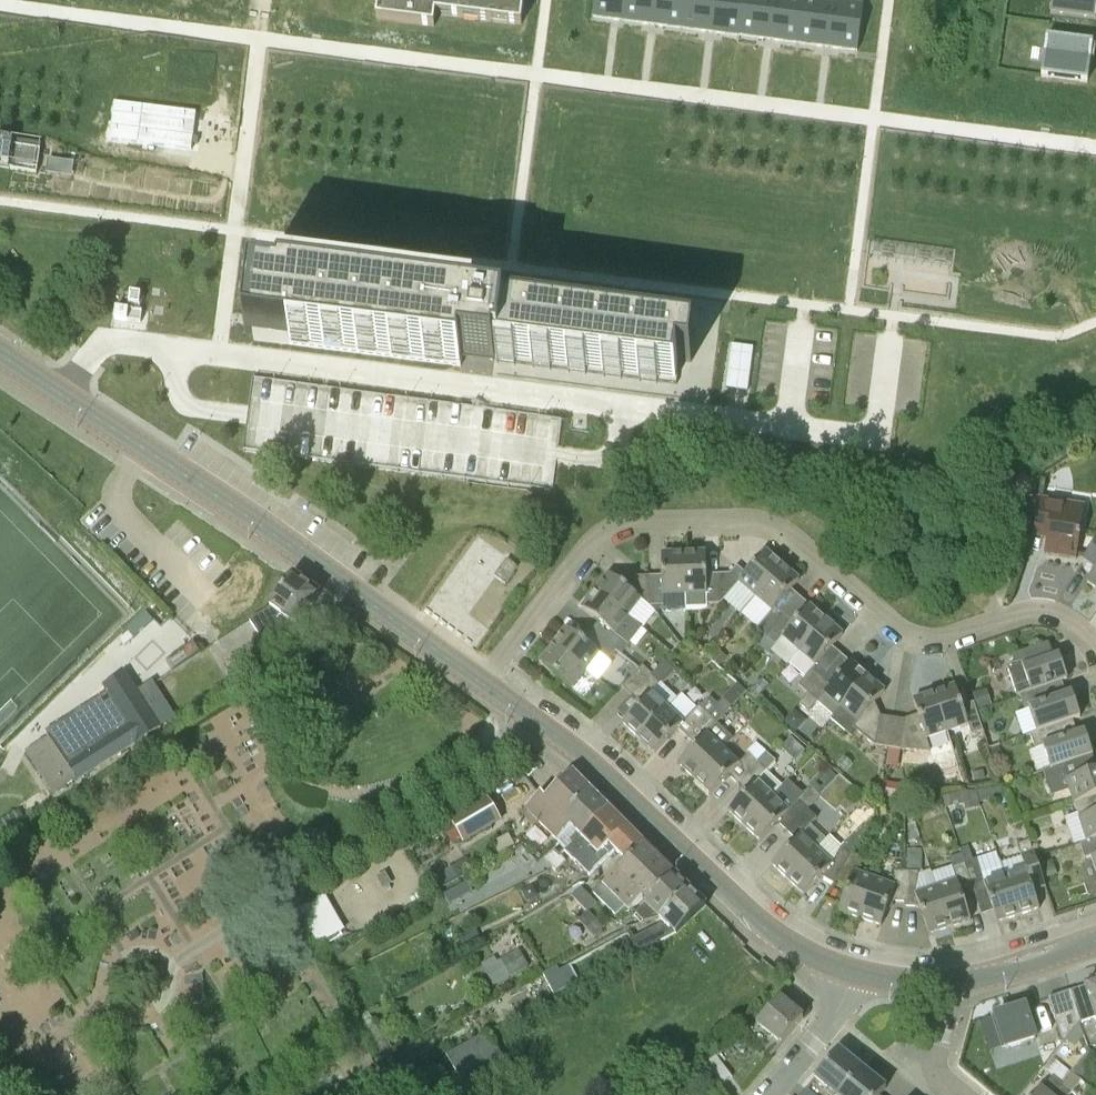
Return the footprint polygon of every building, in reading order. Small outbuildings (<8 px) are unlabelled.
[(377,19),(434,27),(436,15),(522,26),(525,0),(379,0),(377,19)] [(626,0),(596,0),(594,18),(623,22),(626,0)] [(655,0),(626,0),(623,22),(652,25),(655,0)] [(685,0),(655,0),(652,25),(681,29),(685,0)] [(714,0),(685,0),(681,29),(710,33),(714,0)] [(744,0),(714,0),(710,33),(739,37),(744,0)] [(774,0),(744,0),(739,37),(768,40),(774,0)] [(803,0),(774,0),(768,40),(797,44),(803,0)] [(832,2),(820,0),(803,0),(797,44),(827,48),(832,2)] [(1051,12),(1095,17),(1095,0),(1052,0),(1051,12)] [(856,51),(862,5),(832,2),(827,48),(856,51)] [(1091,56),(1093,43),(1093,42),(1047,36),(1042,76),(1088,81),(1091,56)] [(209,151),(215,113),(155,104),(155,103),(117,97),(111,136),(209,151)] [(0,140),(0,169),(1,169),(1,167),(2,164),(24,166),(26,144),(0,140)] [(377,207),(368,237),(385,242),(394,211),(377,207)] [(494,363),(676,388),(680,361),(691,363),(695,332),(668,329),(670,310),(514,289),(512,299),(468,293),(467,300),(263,273),(254,338),(461,366),(463,352),(495,356),(494,363)] [(354,409),(294,406),(293,429),(353,432),(354,409)] [(1085,504),(1039,497),(1034,531),(1048,533),(1045,554),(1077,559),(1085,504)] [(453,603),(465,586),(474,592),(497,560),(469,539),(434,589),(453,603)] [(501,543),(497,550),(505,556),(509,549),(501,543)] [(721,605),(739,583),(755,598),(783,566),(766,552),(746,575),(737,567),(730,574),(719,575),(720,605),(721,605)] [(708,605),(720,605),(719,575),(707,575),(706,553),(684,554),(685,595),(707,595),(708,605)] [(663,612),(685,611),(685,595),(684,554),(662,554),(663,576),(651,577),(651,608),(659,615),(663,612)] [(507,560),(495,577),(505,585),(518,568),(507,560)] [(766,638),(786,615),(777,607),(800,580),(783,566),(755,598),(771,612),(759,628),(757,630),(766,638)] [(1087,582),(1095,589),(1095,569),(1087,582)] [(628,617),(641,600),(651,608),(651,577),(635,577),(626,588),(609,574),(595,592),(628,617)] [(281,617),(296,628),(320,595),(294,576),(271,608),(250,622),(260,636),(275,626),(281,617)] [(623,641),(614,634),(628,617),(595,592),(582,609),(599,623),(592,632),(615,651),(623,641)] [(775,646),(782,639),(799,653),(826,621),(810,606),(795,623),(786,615),(766,638),(775,646)] [(799,686),(808,695),(828,671),(819,663),(843,635),(826,621),(799,653),(789,664),(805,679),(799,686)] [(476,624),(469,633),(478,640),(485,631),(476,624)] [(553,646),(586,671),(599,655),(608,661),(615,651),(592,632),(584,642),(567,629),(553,646)] [(599,681),(598,681),(586,671),(553,646),(540,664),(585,699),(599,681)] [(719,667),(726,658),(718,651),(710,659),(719,667)] [(1022,665),(1027,663),(1024,653),(1012,657),(1015,665),(1016,667),(1022,665)] [(1060,656),(1023,669),(1022,665),(1016,667),(1015,665),(1007,668),(1017,698),(1021,696),(1057,684),(1068,680),(1060,656)] [(622,723),(639,739),(669,707),(653,693),(661,683),(663,684),(674,671),(665,662),(653,674),(632,697),(640,705),(622,723)] [(809,713),(818,703),(834,717),(834,718),(840,711),(868,677),(852,663),(837,679),(828,671),(808,695),(800,705),(809,713)] [(622,688),(632,697),(653,674),(643,665),(637,672),(630,679),(622,688)] [(162,729),(161,728),(125,672),(103,686),(108,693),(47,733),(79,783),(162,729)] [(868,677),(840,711),(855,725),(853,727),(876,746),(888,748),(893,719),(882,717),(876,702),(885,692),(868,677)] [(761,679),(750,693),(758,699),(769,686),(761,679)] [(738,684),(737,684),(724,698),(733,707),(747,692),(738,684)] [(1031,735),(1073,720),(1080,718),(1072,694),(1061,698),(1057,684),(1021,696),(1025,710),(1015,713),(1022,737),(1031,734),(1031,735)] [(972,736),(984,732),(974,703),(962,707),(955,686),(934,693),(948,734),(969,727),(972,736)] [(988,689),(973,693),(978,710),(992,706),(988,689)] [(927,741),(948,734),(934,693),(913,700),(921,722),(905,722),(905,721),(893,719),(888,748),(900,751),(931,752),(927,741)] [(708,716),(718,705),(709,696),(699,707),(708,716)] [(679,764),(695,779),(733,739),(718,724),(733,707),(724,698),(708,716),(687,737),(696,746),(679,764)] [(669,707),(639,739),(655,754),(678,729),(687,737),(708,716),(699,707),(685,723),(669,707)] [(990,707),(979,710),(983,723),(990,720),(993,714),(990,707)] [(796,732),(806,720),(794,711),(784,723),(796,732)] [(1083,759),(1093,755),(1085,732),(1078,734),(1073,720),(1031,735),(1036,749),(1031,751),(1038,772),(1043,770),(1044,772),(1083,759)] [(728,776),(737,785),(758,763),(733,739),(695,779),(711,795),(728,776)] [(1002,757),(999,748),(991,750),(994,759),(1002,757)] [(746,793),(728,811),(745,827),(784,786),(768,771),(776,762),(767,753),(758,763),(737,785),(746,793)] [(1088,773),(1083,759),(1044,772),(1052,796),(1069,791),(1074,804),(1075,803),(1095,797),(1095,770),(1088,773)] [(973,782),(988,778),(985,767),(971,771),(973,782)] [(525,810),(557,842),(572,828),(563,819),(591,791),(572,772),(545,799),(541,795),(525,810)] [(778,823),(787,832),(808,810),(799,801),(803,795),(788,781),(784,786),(745,827),(761,842),(778,823)] [(902,785),(884,782),(882,798),(900,800),(902,785)] [(557,842),(566,850),(608,808),(591,791),(563,819),(572,828),(557,842)] [(42,792),(30,800),(36,811),(49,803),(42,792)] [(971,802),(969,792),(949,796),(951,807),(971,802)] [(931,810),(943,806),(940,796),(928,800),(931,810)] [(450,819),(464,843),(501,821),(495,810),(487,797),(450,819)] [(1075,803),(1080,817),(1078,817),(1086,841),(1080,843),(1080,844),(1087,842),(1095,839),(1095,797),(1075,803)] [(626,863),(644,844),(608,808),(566,850),(565,851),(574,860),(575,861),(590,847),(598,856),(609,846),(626,863)] [(796,840),(772,865),(788,880),(818,849),(802,834),(816,819),(808,810),(787,832),(796,840)] [(20,811),(0,824),(0,835),(25,819),(20,811)] [(1080,844),(1085,859),(1092,856),(1095,869),(1095,839),(1087,842),(1080,844)] [(1005,876),(1019,916),(1039,909),(1031,885),(1043,881),(1030,841),(1018,844),(1021,857),(1001,864),(1005,876)] [(643,899),(647,903),(675,876),(644,844),(626,863),(617,871),(644,898),(643,899)] [(1019,916),(1005,876),(985,882),(977,859),(973,860),(968,847),(960,849),(964,863),(965,863),(974,892),(986,888),(997,923),(1019,916)] [(834,884),(837,880),(852,854),(841,848),(834,864),(818,849),(788,880),(804,896),(822,877),(834,884)] [(929,935),(950,928),(936,887),(914,894),(917,875),(922,874),(921,849),(906,849),(906,872),(905,903),(905,907),(920,908),(929,935)] [(555,851),(545,861),(560,875),(574,860),(565,851),(560,856),(555,851)] [(840,911),(861,919),(875,878),(855,871),(863,861),(852,854),(837,880),(848,887),(840,911)] [(1041,864),(1045,879),(1058,875),(1053,860),(1041,864)] [(956,880),(936,887),(950,928),(971,921),(963,896),(974,892),(965,863),(964,863),(953,867),(956,880)] [(458,878),(452,868),(436,877),(442,888),(458,878)] [(638,912),(647,903),(643,899),(644,898),(617,871),(594,894),(616,916),(624,908),(629,913),(634,908),(638,912)] [(895,885),(875,878),(861,919),(881,927),(890,902),(905,903),(906,872),(894,872),(895,885)] [(658,919),(659,920),(689,890),(675,876),(647,903),(638,912),(636,914),(644,922),(658,919)] [(467,882),(456,888),(462,899),(473,892),(467,882)] [(597,904),(582,887),(581,887),(572,896),(587,913),(589,912),(597,904)] [(663,924),(632,940),(631,940),(639,954),(676,934),(705,906),(689,890),(659,920),(663,924)] [(315,945),(341,931),(322,894),(294,909),(315,945)] [(579,920),(594,937),(604,928),(589,912),(587,913),(579,920)] [(473,926),(458,935),(465,948),(481,940),(473,926)] [(528,966),(519,950),(500,961),(498,962),(495,957),(481,965),(493,986),(509,977),(528,966)] [(578,983),(569,966),(560,971),(557,966),(544,974),(554,995),(578,983)] [(1071,992),(1082,1022),(1082,1023),(1095,1019),(1095,1021),(1095,984),(1071,992)] [(1082,1022),(1071,992),(1048,999),(1064,1044),(1082,1022)] [(782,1043),(802,1019),(779,1000),(759,1024),(782,1043)] [(1003,1050),(1036,1040),(1025,1007),(992,1017),(992,1018),(997,1017),(1007,1048),(1003,1049),(1003,1050)] [(1084,1035),(1080,1025),(1067,1041),(1074,1047),(1084,1035)] [(488,1033),(447,1057),(472,1094),(476,1094),(513,1073),(488,1033)] [(863,1069),(839,1050),(815,1079),(834,1094),(842,1094),(863,1069)] [(705,1064),(721,1086),(733,1077),(717,1055),(705,1064)] [(886,1089),(863,1069),(842,1094),(881,1094),(886,1089)] [(1072,1092),(1082,1081),(1071,1073),(1062,1084),(1052,1076),(1043,1087),(1042,1086),(1035,1094),(1070,1094),(1072,1092)] [(1092,1089),(1082,1081),(1072,1092),(1076,1094),(1087,1094),(1092,1089)]
